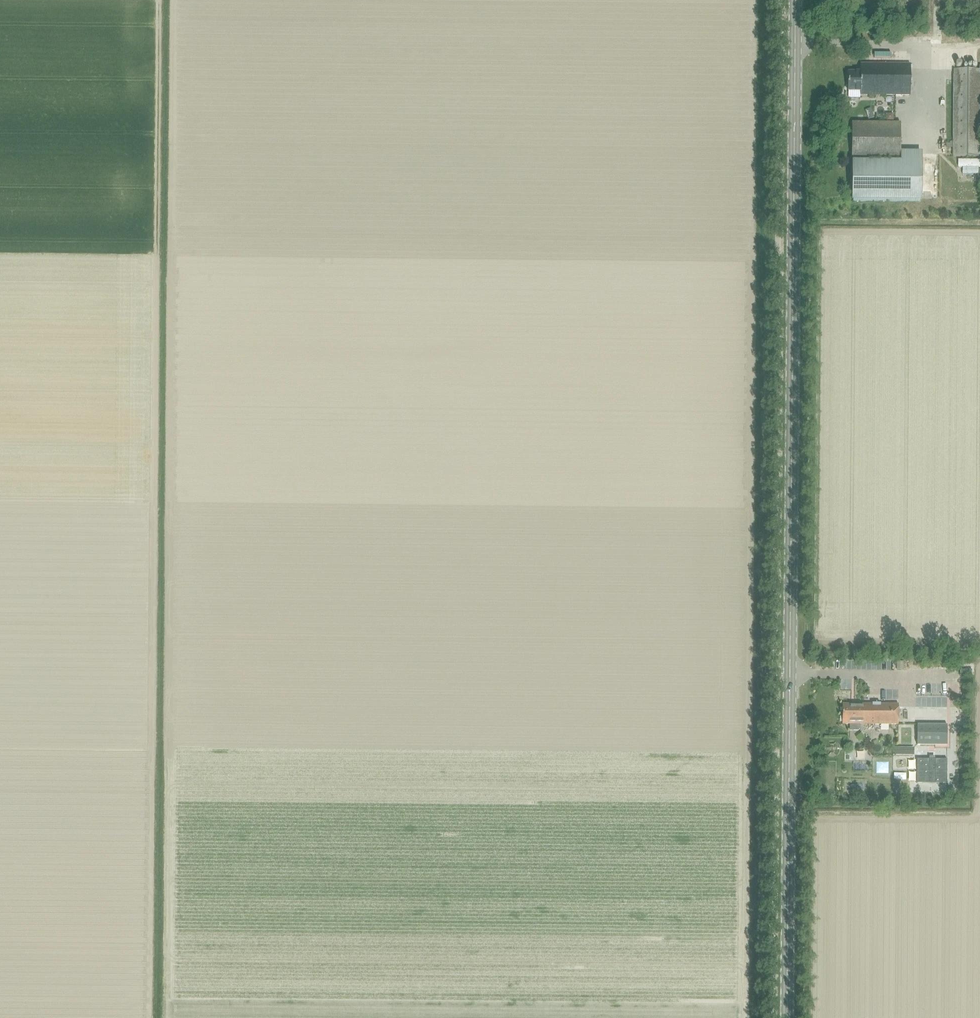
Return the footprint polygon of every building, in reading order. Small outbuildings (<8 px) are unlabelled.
[(910,95),(910,64),(860,64),(860,72),(848,72),(848,91),(860,91),(860,95),(910,95)] [(954,156),(979,156),(979,70),(954,70),(954,156)] [(854,122),(853,159),(899,160),(899,123),(854,122)] [(851,201),(921,202),(922,152),(900,151),(900,162),(852,161),(851,201)] [(860,724),(898,725),(898,705),(842,704),(842,724),(850,724),(850,731),(858,731),(860,729),(860,724)] [(948,721),(918,721),(918,741),(948,741),(948,721)]
